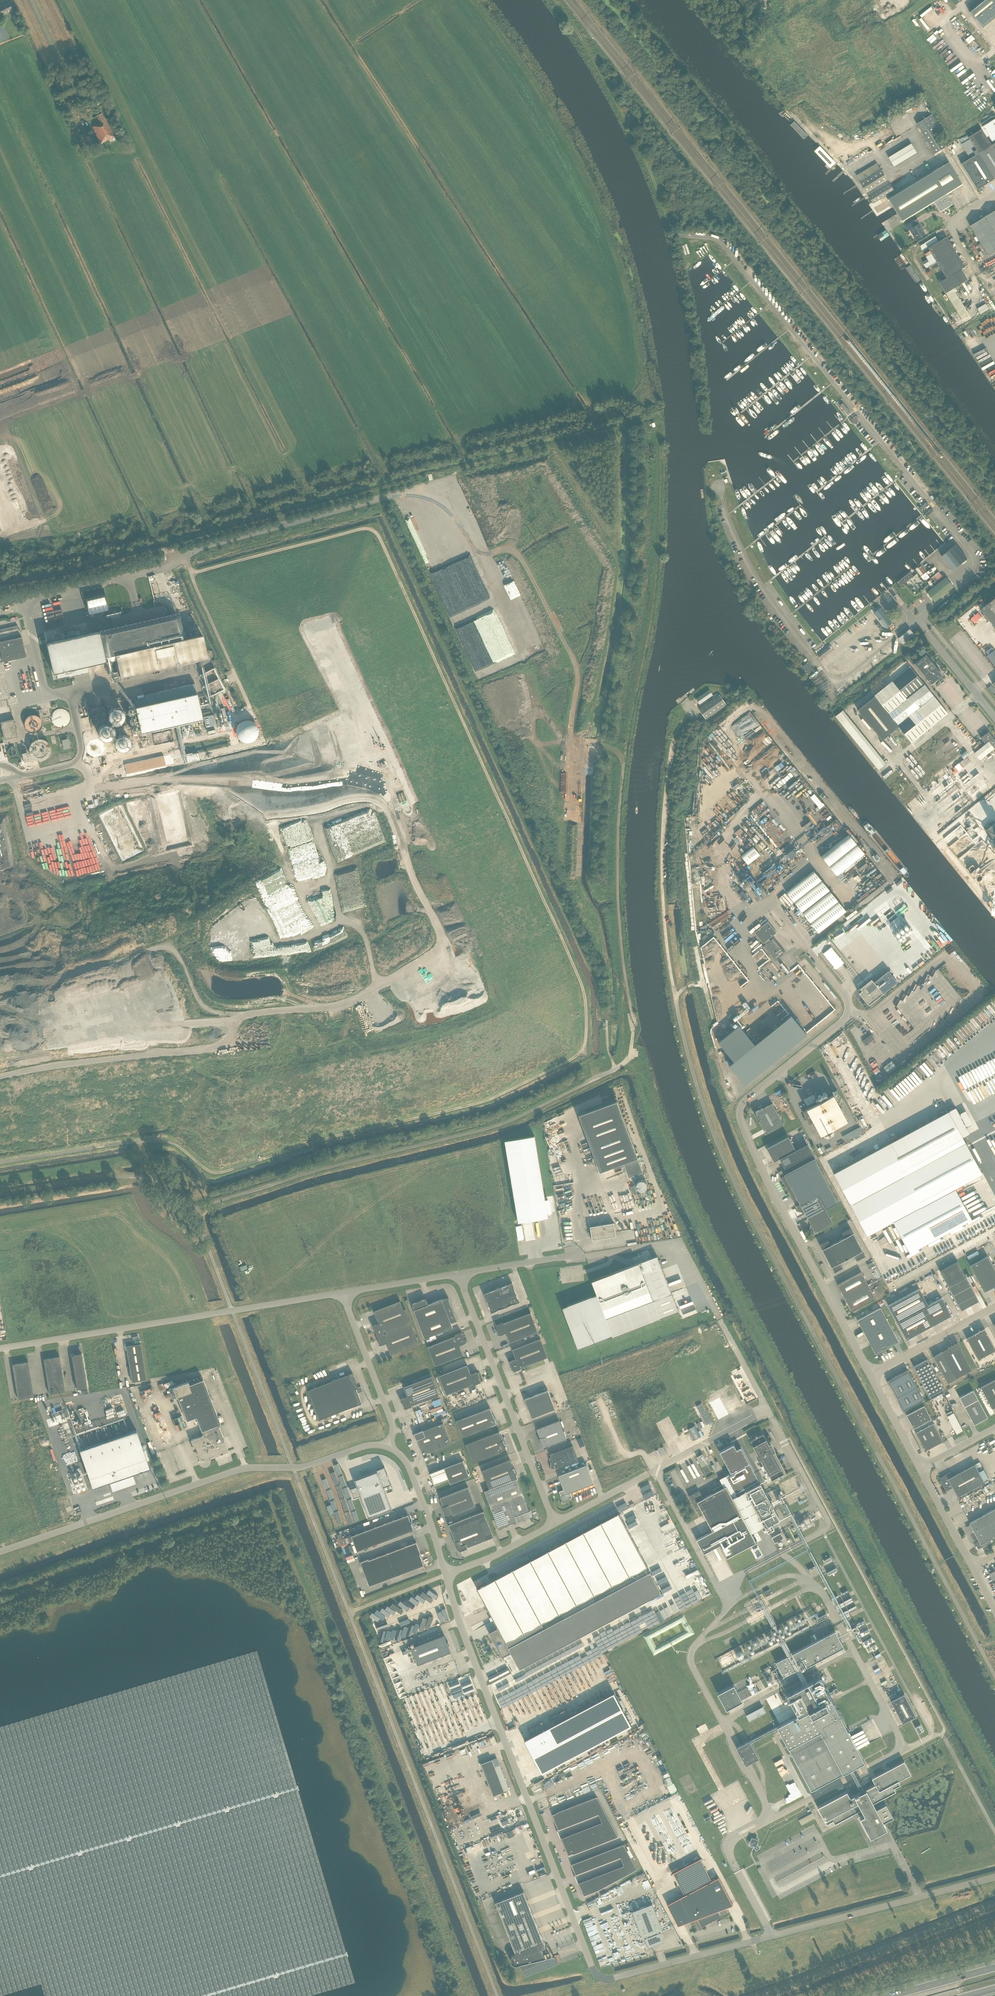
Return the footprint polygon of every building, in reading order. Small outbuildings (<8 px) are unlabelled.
[(968,7),(972,11),(970,12),(983,27),(994,17),(994,0),(977,0),(968,7)] [(3,6),(0,7),(0,15),(1,16),(3,16),(5,19),(8,18),(6,14),(13,11),(9,3),(3,6)] [(4,26),(1,28),(0,27),(0,42),(9,38),(4,26)] [(100,123),(92,127),(101,144),(114,137),(104,118),(101,114),(97,116),(100,123)] [(917,123),(935,154),(945,147),(937,134),(943,131),(932,114),(917,123)] [(983,127),(993,143),(994,142),(994,120),(983,127)] [(994,179),(994,178),(994,151),(991,145),(981,129),(968,137),(969,139),(978,153),(994,179)] [(94,144),(88,131),(83,134),(85,137),(81,139),(85,147),(89,145),(90,147),(94,144)] [(969,139),(961,144),(970,158),(978,153),(969,139)] [(894,167),(917,154),(912,145),(888,158),(894,167)] [(978,153),(970,158),(966,161),(962,163),(961,164),(977,190),(994,179),(978,153)] [(962,184),(949,162),(888,199),(902,221),(934,201),(940,211),(952,204),(946,194),(962,184)] [(994,252),(994,210),(970,226),(988,256),(994,252)] [(916,240),(925,235),(919,224),(917,225),(915,221),(905,227),(908,231),(910,230),(916,240)] [(927,244),(921,247),(928,259),(923,262),(927,268),(930,266),(933,269),(934,268),(938,266),(939,266),(944,275),(942,277),(940,278),(942,281),(939,282),(948,296),(961,319),(965,316),(968,314),(969,314),(955,292),(963,287),(960,284),(968,279),(960,267),(943,239),(938,242),(936,238),(930,242),(929,242),(928,243),(927,244)] [(977,309),(980,314),(989,309),(986,304),(977,309)] [(926,502),(919,508),(921,510),(928,504),(926,502)] [(949,550),(942,556),(953,570),(960,564),(967,558),(956,545),(949,550)] [(899,588),(914,576),(910,571),(895,583),(899,588)] [(920,575),(924,579),(929,575),(925,571),(920,575)] [(946,577),(927,592),(934,602),(953,586),(946,577)] [(85,595),(89,615),(108,612),(104,591),(85,595)] [(980,609),(994,628),(994,598),(980,609)] [(886,627),(892,622),(881,608),(874,613),(886,627)] [(106,636),(105,636),(110,659),(116,657),(116,659),(120,677),(208,658),(203,637),(186,641),(181,642),(175,619),(106,636)] [(10,698),(5,677),(4,673),(1,662),(26,656),(22,636),(21,637),(20,633),(21,633),(20,630),(19,630),(19,628),(0,632),(0,701),(10,698)] [(907,631),(898,638),(903,644),(914,635),(913,633),(910,630),(909,629),(907,631)] [(99,631),(46,643),(47,645),(53,672),(56,671),(58,679),(89,672),(88,665),(106,661),(99,631)] [(832,650),(829,646),(823,650),(824,652),(819,656),(821,660),(832,651),(832,650)] [(994,650),(986,657),(994,667),(994,651),(994,650)] [(914,663),(931,684),(943,675),(926,654),(914,663)] [(809,662),(806,664),(812,672),(815,670),(809,662)] [(806,664),(803,667),(809,674),(812,672),(806,664)] [(882,740),(898,726),(911,743),(948,713),(910,666),(874,696),(858,710),(882,740)] [(203,719),(198,698),(197,693),(197,692),(195,683),(187,685),(184,686),(145,694),(145,697),(134,700),(141,733),(147,732),(195,721),(201,720),(203,719)] [(713,695),(709,690),(696,699),(700,704),(713,695)] [(719,695),(699,709),(706,719),(726,704),(719,695)] [(53,717),(52,718),(55,728),(71,723),(66,708),(52,712),(53,717)] [(835,716),(878,769),(886,764),(842,710),(835,716)] [(759,731),(772,751),(777,748),(768,735),(763,728),(761,728),(761,727),(752,713),(749,713),(743,717),(744,718),(746,718),(746,722),(749,721),(750,723),(752,723),(752,729),(755,727),(754,724),(757,724),(759,727),(759,731)] [(206,728),(216,725),(214,716),(213,714),(203,716),(206,728)] [(18,737),(14,719),(0,722),(5,740),(18,737)] [(42,727),(42,719),(34,719),(34,721),(31,720),(31,726),(33,726),(33,727),(39,727),(42,727)] [(116,720),(109,722),(109,726),(112,736),(107,737),(104,737),(105,741),(99,740),(98,743),(100,751),(106,751),(110,750),(111,747),(110,745),(113,745),(108,744),(118,741),(112,740),(115,739),(116,734),(121,733),(121,731),(122,724),(121,720),(116,720)] [(257,745),(256,722),(236,723),(237,745),(257,745)] [(994,748),(994,740),(988,732),(981,738),(985,743),(988,740),(988,741),(974,753),(980,760),(994,748)] [(70,748),(68,738),(62,740),(64,749),(70,748)] [(198,752),(186,755),(187,762),(187,763),(200,760),(200,759),(198,752)] [(818,829),(826,822),(822,818),(815,825),(818,829)] [(994,839),(994,823),(986,830),(994,840),(994,839)] [(836,878),(864,856),(848,836),(820,858),(836,878)] [(760,855),(753,846),(741,855),(748,864),(760,855)] [(792,864),(787,868),(791,873),(796,870),(792,864)] [(975,880),(983,875),(979,870),(977,872),(973,867),(969,870),(970,871),(971,870),(974,875),(972,876),(975,880)] [(875,870),(867,880),(875,888),(877,886),(879,887),(883,883),(881,881),(882,880),(883,880),(884,879),(875,870)] [(817,935),(845,915),(815,873),(786,893),(817,935)] [(747,898),(742,891),(737,885),(734,887),(739,894),(744,900),(747,898)] [(769,891),(767,893),(777,901),(778,899),(769,891)] [(718,900),(727,913),(735,908),(725,895),(718,900)] [(275,914),(279,930),(289,927),(288,923),(281,925),(279,918),(282,917),(282,915),(284,914),(283,912),(275,914)] [(763,947),(774,961),(785,953),(773,938),(770,941),(768,939),(776,933),(768,921),(754,932),(763,943),(765,942),(766,944),(763,947)] [(872,979),(860,989),(862,991),(859,993),(869,1005),(883,994),(883,993),(897,982),(888,971),(874,982),(872,979)] [(764,980),(760,984),(765,990),(769,986),(764,980)] [(771,1000),(776,998),(770,987),(765,990),(771,1000)] [(862,1041),(866,1045),(874,1039),(870,1035),(862,1041)] [(894,1070),(897,1068),(892,1061),(883,1066),(888,1073),(894,1069),(894,1070)] [(813,1121),(821,1135),(847,1120),(833,1094),(807,1109),(807,1110),(803,1112),(805,1116),(803,1117),(805,1120),(804,1120),(805,1120),(806,1119),(809,1124),(813,1121)] [(600,1171),(623,1163),(628,1177),(643,1172),(637,1158),(638,1157),(637,1157),(617,1101),(579,1115),(600,1171)] [(759,1121),(766,1134),(784,1124),(772,1103),(762,1108),(755,1112),(756,1112),(755,1114),(758,1121),(759,1121)] [(956,1108),(834,1173),(850,1204),(866,1234),(892,1220),(909,1251),(971,1217),(954,1187),(981,1172),(965,1142),(963,1138),(970,1134),(956,1108)] [(966,1111),(959,1114),(966,1127),(973,1124),(966,1111)] [(860,1127),(843,1136),(846,1142),(864,1133),(860,1127)] [(535,1136),(505,1141),(518,1223),(548,1218),(535,1136)] [(779,1158),(796,1150),(788,1136),(769,1147),(776,1160),(779,1158)] [(807,1143),(796,1150),(779,1158),(785,1168),(812,1153),(807,1143)] [(809,1201),(819,1196),(826,1209),(838,1203),(815,1158),(787,1173),(787,1174),(781,1178),(787,1189),(787,1188),(788,1191),(793,1201),(806,1195),(809,1201)] [(643,1180),(642,1180),(641,1180),(639,1180),(638,1181),(637,1182),(637,1183),(636,1184),(636,1185),(636,1186),(636,1187),(637,1188),(638,1189),(638,1190),(639,1190),(640,1191),(642,1191),(643,1191),(644,1190),(645,1190),(646,1189),(646,1188),(647,1187),(647,1186),(647,1185),(647,1184),(647,1183),(646,1182),(645,1181),(644,1180),(643,1180)] [(808,1219),(826,1209),(819,1196),(809,1201),(803,1204),(803,1203),(796,1207),(799,1211),(804,1221),(808,1219)] [(833,1223),(826,1209),(808,1219),(812,1226),(810,1227),(811,1228),(809,1231),(811,1235),(818,1232),(818,1231),(833,1223)] [(600,1225),(590,1226),(592,1240),(616,1236),(614,1223),(608,1223),(600,1225)] [(828,1240),(820,1244),(835,1272),(843,1267),(840,1262),(854,1255),(857,1260),(865,1256),(850,1228),(842,1233),(845,1237),(831,1245),(828,1240)] [(978,1251),(967,1257),(970,1264),(981,1258),(978,1251)] [(613,1337),(679,1311),(657,1256),(592,1281),(597,1294),(563,1307),(578,1349),(613,1335),(613,1337)] [(988,1256),(970,1265),(984,1292),(993,1287),(994,1291),(994,1269),(988,1256)] [(961,1310),(979,1300),(957,1261),(940,1270),(961,1310)] [(862,1272),(838,1285),(845,1298),(869,1285),(862,1272)] [(520,1302),(512,1282),(484,1293),(491,1313),(520,1302)] [(845,1298),(852,1311),(876,1298),(869,1285),(845,1298)] [(888,1305),(907,1339),(951,1315),(942,1298),(928,1305),(919,1288),(888,1305)] [(451,1322),(457,1320),(448,1297),(442,1300),(442,1299),(428,1304),(425,1298),(412,1303),(414,1309),(414,1310),(424,1338),(453,1327),(451,1322)] [(391,1355),(419,1344),(405,1309),(404,1309),(400,1301),(374,1311),(378,1323),(375,1324),(372,1326),(375,1330),(379,1340),(379,1345),(382,1344),(386,1343),(391,1355)] [(886,1351),(885,1349),(899,1341),(881,1308),(858,1320),(872,1347),(871,1347),(876,1356),(886,1351)] [(510,1342),(538,1331),(530,1313),(503,1323),(503,1322),(496,1325),(498,1330),(498,1334),(499,1334),(500,1335),(506,1332),(510,1342)] [(987,1333),(985,1328),(981,1330),(979,1330),(979,1331),(975,1333),(975,1334),(967,1338),(978,1359),(994,1350),(994,1348),(987,1333)] [(455,1336),(428,1346),(435,1365),(463,1354),(460,1345),(466,1342),(465,1342),(466,1341),(464,1337),(462,1332),(455,1335),(455,1336)] [(512,1366),(514,1371),(521,1368),(520,1367),(548,1357),(540,1338),(512,1349),(516,1359),(510,1361),(510,1362),(509,1362),(512,1366)] [(953,1344),(952,1345),(948,1348),(933,1356),(948,1383),(972,1369),(960,1348),(961,1347),(958,1342),(954,1344),(953,1344)] [(126,1346),(132,1382),(146,1379),(141,1344),(126,1346)] [(87,1388),(81,1353),(73,1354),(72,1356),(77,1389),(87,1388)] [(65,1391),(60,1356),(44,1359),(49,1394),(65,1391)] [(914,1366),(930,1396),(943,1389),(927,1359),(914,1366)] [(18,1399),(34,1396),(28,1362),(12,1364),(18,1399)] [(467,1364),(439,1375),(446,1394),(473,1384),(474,1385),(481,1382),(479,1377),(478,1372),(477,1372),(471,1374),(467,1364)] [(908,1370),(888,1380),(904,1410),(924,1399),(908,1370)] [(360,1403),(356,1394),(360,1392),(352,1373),(308,1390),(319,1420),(362,1403),(360,1403)] [(439,1394),(432,1376),(403,1386),(407,1396),(401,1398),(401,1399),(400,1400),(403,1403),(405,1408),(412,1406),(412,1405),(439,1394)] [(220,1423),(203,1379),(189,1384),(188,1381),(169,1389),(170,1393),(171,1396),(173,1399),(177,1397),(186,1420),(196,1416),(203,1435),(191,1440),(194,1447),(195,1447),(197,1451),(197,1452),(197,1453),(198,1454),(199,1455),(200,1456),(201,1456),(202,1457),(203,1457),(204,1458),(205,1458),(207,1458),(208,1457),(209,1457),(210,1457),(214,1455),(217,1454),(218,1455),(228,1451),(219,1427),(218,1427),(217,1424),(220,1423)] [(176,1381),(173,1383),(172,1380),(163,1384),(163,1383),(158,1385),(160,1390),(177,1384),(176,1381)] [(981,1387),(992,1408),(994,1407),(994,1380),(981,1387)] [(140,1392),(144,1402),(147,1401),(144,1395),(154,1392),(152,1387),(140,1392)] [(548,1390),(525,1399),(532,1417),(555,1408),(548,1390)] [(960,1397),(965,1406),(974,1424),(988,1417),(973,1390),(960,1397)] [(914,1429),(932,1419),(924,1406),(906,1415),(914,1429)] [(155,1410),(152,1411),(157,1422),(159,1421),(156,1414),(155,1412),(158,1411),(159,1414),(161,1420),(163,1419),(159,1408),(157,1409),(156,1407),(154,1408),(155,1410)] [(492,1413),(490,1407),(472,1414),(456,1420),(462,1436),(491,1425),(492,1425),(497,1424),(495,1419),(496,1418),(494,1417),(493,1413),(492,1413)] [(948,1417),(956,1436),(963,1433),(955,1414),(948,1417)] [(173,1419),(177,1430),(184,1427),(180,1416),(173,1419)] [(540,1438),(541,1442),(541,1443),(542,1444),(544,1448),(549,1446),(566,1439),(559,1420),(537,1429),(540,1438)] [(451,1443),(444,1424),(443,1423),(414,1434),(417,1440),(417,1439),(423,1454),(451,1443)] [(934,1423),(916,1433),(925,1451),(943,1441),(934,1423)] [(701,1437),(695,1426),(688,1430),(694,1440),(701,1437)] [(136,1430),(80,1450),(93,1487),(149,1468),(136,1430)] [(503,1440),(499,1431),(465,1444),(473,1463),(501,1452),(507,1450),(505,1446),(506,1445),(505,1444),(503,1440)] [(763,1433),(750,1440),(757,1453),(756,1453),(759,1458),(760,1458),(772,1480),(778,1476),(780,1478),(781,1478),(783,1477),(782,1474),(784,1473),(772,1451),(774,1450),(771,1444),(769,1445),(763,1433)] [(734,1444),(720,1452),(731,1473),(726,1476),(736,1493),(759,1481),(741,1447),(737,1449),(734,1444)] [(550,1468),(550,1467),(554,1466),(556,1469),(579,1460),(573,1445),(550,1454),(551,1458),(549,1458),(549,1459),(550,1460),(550,1462),(550,1463),(550,1464),(550,1465),(550,1466),(550,1468)] [(697,1457),(702,1467),(708,1464),(703,1454),(697,1457)] [(514,1468),(513,1468),(510,1459),(482,1470),(486,1480),(489,1489),(484,1491),(487,1498),(492,1496),(520,1485),(517,1478),(518,1478),(516,1474),(517,1473),(515,1472),(514,1468)] [(463,1460),(444,1467),(430,1473),(435,1485),(449,1479),(450,1484),(469,1476),(463,1460)] [(594,1483),(587,1464),(558,1475),(564,1489),(559,1491),(563,1502),(572,1497),(570,1492),(594,1483)] [(980,1471),(976,1464),(954,1476),(951,1472),(940,1478),(942,1482),(944,1487),(945,1486),(947,1490),(954,1487),(959,1496),(985,1482),(984,1480),(989,1478),(984,1469),(980,1471)] [(392,1508),(383,1486),(391,1484),(384,1466),(376,1469),(377,1471),(354,1480),(357,1486),(350,1489),(354,1498),(360,1496),(368,1517),(392,1508)] [(693,1482),(699,1480),(694,1466),(681,1471),(686,1484),(693,1481),(693,1482)] [(489,1489),(486,1480),(440,1497),(444,1506),(443,1507),(445,1511),(444,1512),(445,1513),(447,1517),(453,1514),(475,1505),(488,1500),(487,1498),(484,1491),(489,1489)] [(770,1501),(760,1483),(746,1491),(764,1526),(765,1527),(769,1526),(780,1520),(773,1506),(775,1505),(771,1500),(770,1501)] [(529,1510),(522,1492),(520,1485),(492,1496),(487,1498),(488,1500),(498,1528),(517,1521),(517,1522),(532,1516),(530,1510),(529,1510)] [(742,1515),(732,1498),(726,1486),(723,1488),(722,1485),(712,1490),(713,1493),(703,1498),(699,1491),(688,1496),(696,1510),(701,1510),(712,1531),(742,1515)] [(764,1526),(746,1491),(732,1498),(742,1515),(751,1533),(764,1526)] [(978,1549),(979,1549),(992,1542),(990,1540),(994,1537),(994,1509),(970,1522),(971,1524),(966,1526),(975,1542),(976,1542),(977,1545),(975,1546),(975,1547),(977,1546),(978,1549)] [(449,1524),(455,1542),(458,1549),(460,1550),(467,1548),(467,1547),(494,1537),(484,1511),(449,1524)] [(549,1550),(477,1589),(480,1595),(492,1616),(489,1618),(491,1621),(493,1620),(495,1623),(498,1628),(489,1633),(502,1657),(511,1652),(513,1656),(516,1662),(520,1668),(522,1667),(617,1616),(648,1600),(662,1592),(650,1572),(544,1628),(542,1623),(648,1567),(619,1513),(553,1548),(554,1550),(550,1552),(549,1550)] [(351,1536),(357,1551),(413,1530),(408,1515),(351,1536)] [(756,1542),(751,1533),(742,1515),(712,1531),(697,1539),(704,1552),(720,1544),(727,1557),(756,1542)] [(772,1537),(775,1543),(784,1538),(781,1532),(772,1537)] [(416,1542),(369,1560),(368,1559),(361,1562),(369,1585),(424,1565),(420,1554),(421,1553),(416,1542)] [(353,1555),(345,1558),(348,1564),(355,1561),(353,1555)] [(826,1613),(814,1619),(816,1623),(828,1617),(826,1613)] [(806,1666),(844,1646),(835,1630),(792,1653),(797,1661),(802,1659),(806,1666)] [(866,1648),(869,1646),(874,1653),(879,1649),(866,1632),(865,1633),(858,1637),(866,1648)] [(447,1642),(444,1634),(411,1647),(411,1648),(402,1651),(403,1654),(412,1650),(418,1664),(451,1651),(448,1645),(449,1645),(448,1641),(447,1641),(447,1642)] [(784,1678),(795,1672),(787,1656),(776,1662),(784,1678)] [(775,1669),(771,1671),(775,1679),(780,1677),(775,1669)] [(850,1770),(865,1762),(829,1695),(834,1692),(835,1693),(838,1692),(836,1688),(833,1690),(833,1691),(828,1694),(819,1676),(787,1693),(798,1715),(777,1726),(811,1790),(847,1771),(850,1770)] [(538,1700),(533,1692),(530,1689),(537,1682),(527,1688),(525,1683),(523,1684),(519,1678),(519,1677),(508,1683),(505,1686),(509,1694),(507,1696),(504,1694),(503,1694),(506,1699),(506,1698),(511,1707),(514,1705),(516,1706),(518,1709),(521,1707),(524,1710),(526,1708),(529,1711),(531,1708),(533,1707),(533,1706),(532,1706),(538,1700)] [(734,1684),(718,1693),(726,1709),(743,1700),(734,1684)] [(614,1692),(524,1740),(542,1773),(631,1725),(614,1692)] [(916,1716),(904,1693),(890,1700),(902,1723),(916,1716)] [(749,1721),(766,1712),(762,1706),(746,1715),(749,1721)] [(915,1727),(918,1733),(924,1730),(921,1724),(915,1727)] [(750,1740),(736,1747),(746,1765),(759,1758),(750,1740)] [(481,1763),(493,1796),(505,1791),(492,1759),(481,1763)] [(904,1761),(872,1778),(875,1784),(861,1791),(859,1793),(850,1797),(847,1791),(818,1807),(826,1823),(833,1820),(834,1823),(867,1806),(870,1811),(860,1817),(870,1837),(881,1831),(880,1830),(881,1828),(883,1827),(882,1824),(883,1822),(893,1816),(886,1803),(876,1808),(873,1803),(896,1790),(894,1787),(900,1784),(898,1781),(911,1774),(904,1761)] [(859,1793),(861,1791),(853,1776),(850,1770),(847,1771),(851,1777),(859,1793)] [(506,1782),(509,1788),(514,1786),(511,1779),(506,1782)] [(671,1794),(677,1791),(674,1784),(667,1788),(671,1794)] [(552,1814),(558,1829),(599,1813),(603,1824),(562,1839),(568,1855),(617,1836),(597,1797),(552,1814)] [(756,1850),(760,1848),(757,1842),(757,1840),(752,1838),(751,1843),(752,1844),(754,1846),(756,1850)] [(624,1844),(572,1864),(575,1873),(621,1856),(625,1866),(579,1883),(584,1895),(598,1890),(637,1868),(624,1844)] [(685,1894),(667,1904),(678,1924),(697,1917),(701,1926),(728,1912),(725,1906),(733,1904),(718,1877),(712,1880),(700,1858),(673,1872),(685,1894)] [(541,1949),(546,1947),(524,1891),(495,1902),(515,1953),(514,1954),(513,1955),(511,1956),(511,1958),(511,1960),(511,1962),(512,1963),(514,1964),(516,1965),(518,1965),(520,1964),(521,1969),(545,1959),(541,1949)] [(663,1931),(652,1903),(632,1911),(643,1939),(647,1938),(649,1944),(662,1939),(660,1933),(663,1931)]
